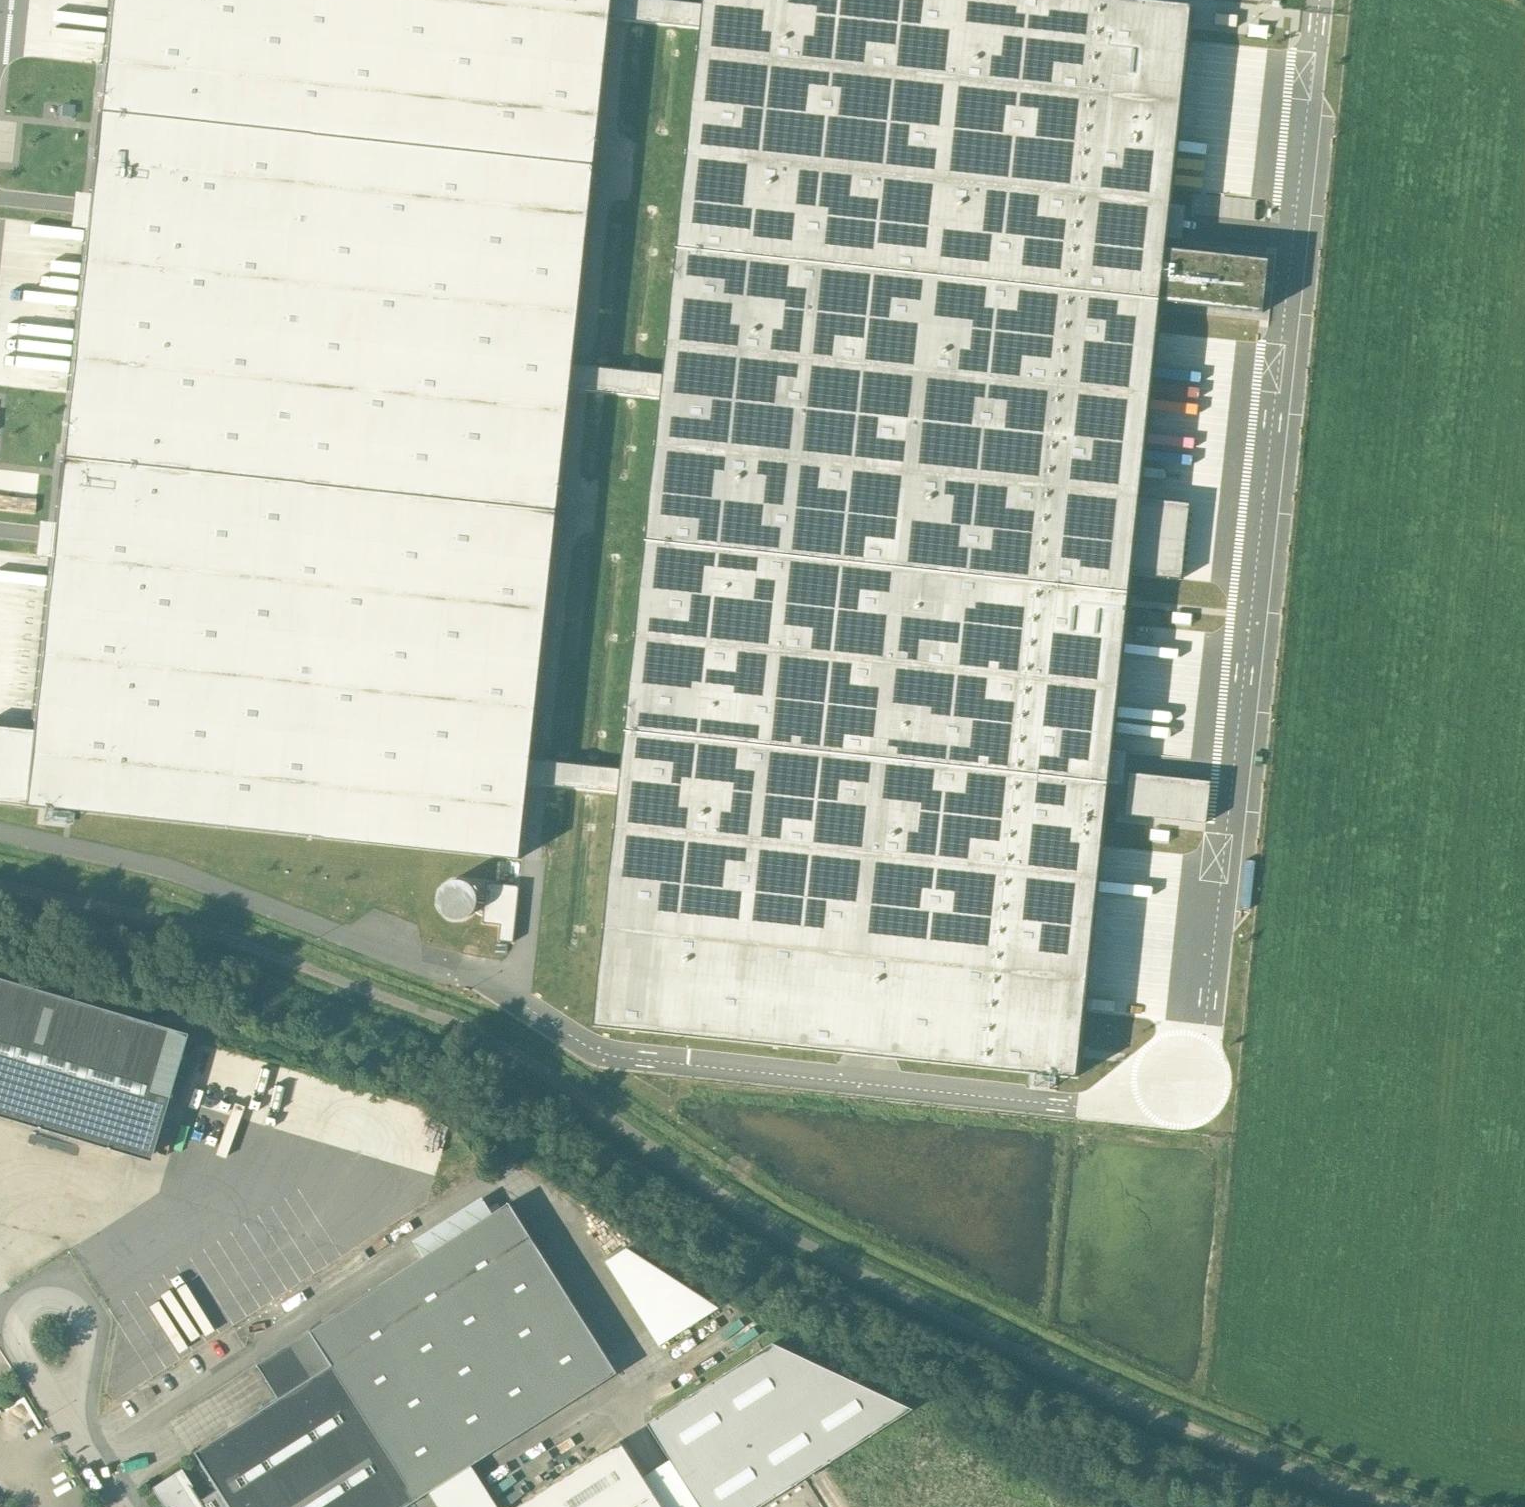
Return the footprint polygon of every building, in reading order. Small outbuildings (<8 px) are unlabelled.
[(520,857),(530,758),(572,364),(609,17),(611,0),(109,0),(59,471),(32,730),(24,804),(520,857)] [(1191,6),(1130,0),(703,0),(703,4),(661,399),(621,768),(619,794),(594,1024),(1077,1075),(1079,1052),(1107,794),(1125,623),(1127,605),(1127,601),(1127,599),(1130,574),(1156,331),(1158,310),(1159,305),(1168,221),(1169,211),(1171,188),(1172,179),(1174,162),(1176,145),(1178,128),(1179,111),(1181,95),(1183,79),(1185,62),(1186,47),(1190,16),(1191,6)] [(703,4),(665,0),(611,0),(609,17),(700,27),(703,4)] [(1216,13),(1214,25),(1236,27),(1237,15),(1216,13)] [(85,228),(89,195),(74,193),(70,226),(85,228)] [(1268,260),(1165,249),(1160,300),(1262,311),(1268,260)] [(569,389),(661,399),(663,374),(572,364),(569,389)] [(1138,498),(1130,574),(1181,579),(1189,504),(1138,498)] [(24,804),(32,730),(0,727),(0,802),(24,804)] [(528,784),(619,794),(621,768),(530,758),(528,784)] [(1210,781),(1130,773),(1126,814),(1206,822),(1210,781)] [(499,937),(512,939),(519,885),(488,881),(483,919),(501,922),(499,937)] [(33,1122),(32,1126),(56,1134),(57,1129),(79,1136),(78,1140),(101,1147),(103,1143),(149,1156),(166,1098),(180,1051),(184,1039),(160,1032),(161,1028),(138,1021),(137,1025),(115,1018),(116,1014),(92,1007),(91,1012),(68,1005),(70,1001),(46,994),(45,998),(0,985),(0,1112),(33,1122)] [(191,1055),(180,1051),(166,1098),(178,1101),(191,1055)] [(108,1369),(117,1398),(376,1230),(361,1235),(360,1229),(373,1226),(367,1216),(369,1222),(352,1227),(345,1203),(353,1198),(349,1184),(332,1157),(327,1140),(310,1144),(309,1141),(300,1147),(292,1136),(307,1126),(249,1143),(242,1119),(232,1126),(235,1135),(145,1194),(154,1226),(165,1243),(141,1259),(155,1310),(124,1330),(137,1351),(108,1369)] [(414,1241),(424,1257),(493,1213),(483,1197),(414,1241)] [(618,1373),(509,1203),(493,1213),(424,1257),(308,1331),(329,1365),(277,1398),(193,1452),(217,1489),(228,1506),(406,1506),(618,1373)] [(723,1303),(624,1246),(606,1257),(658,1342),(723,1303)] [(308,1331),(256,1364),(277,1398),(329,1365),(308,1331)] [(773,1341),(645,1424),(699,1506),(760,1506),(914,1408),(773,1341)] [(565,1477),(518,1506),(663,1506),(621,1441),(565,1477)] [(182,1473),(157,1489),(168,1506),(203,1506),(199,1500),(182,1473)] [(217,1489),(199,1500),(203,1506),(228,1506),(217,1489)]
